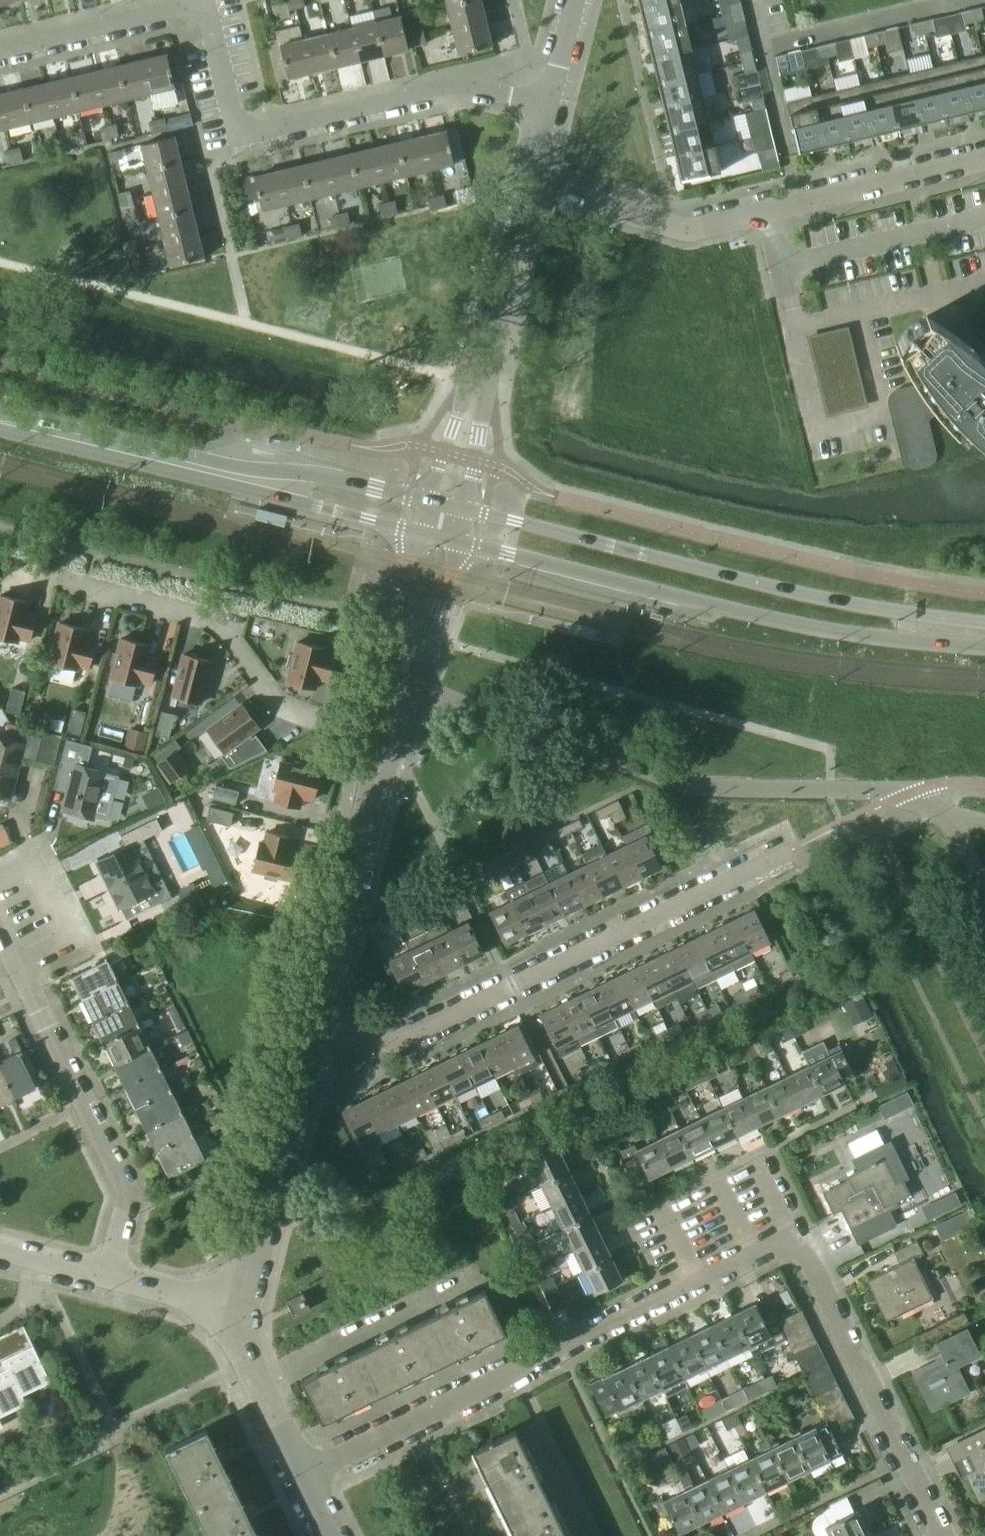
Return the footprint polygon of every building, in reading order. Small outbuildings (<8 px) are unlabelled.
[(288,9),(295,7),(293,0),(286,0),(288,9)] [(446,5),(452,29),(485,21),(480,0),(466,0),(446,5)] [(678,0),(637,0),(640,10),(678,0)] [(684,25),(678,0),(640,10),(645,34),(684,25)] [(727,4),(729,14),(741,11),(739,1),(727,4)] [(983,20),(980,8),(970,11),(973,22),(983,20)] [(743,21),(741,11),(729,14),(732,24),(743,21)] [(973,22),(970,11),(961,13),(963,25),(973,22)] [(399,16),(375,22),(383,55),(407,49),(399,16)] [(931,20),(921,22),(924,34),(934,31),(931,20)] [(485,21),(452,29),(458,54),(491,46),(485,21)] [(375,22),(351,28),(359,61),(383,55),(375,22)] [(684,25),(645,34),(651,58),(690,49),(700,47),(694,22),(684,25)] [(924,34),(921,22),(912,25),(914,36),(924,34)] [(351,28),(327,34),(335,67),(359,61),(351,28)] [(409,31),(411,39),(423,36),(421,28),(409,31)] [(885,43),(883,32),(873,34),(876,46),(885,43)] [(327,34),(303,40),(311,73),(335,67),(327,34)] [(876,46),(873,34),(863,36),(866,48),(876,46)] [(423,36),(411,39),(413,47),(425,44),(423,36)] [(303,40),(279,45),(287,78),(311,73),(303,40)] [(837,55),(834,43),(824,46),(827,57),(837,55)] [(827,57),(824,46),(814,48),(817,59),(827,57)] [(696,73),(690,49),(651,58),(657,83),(696,73)] [(738,53),(741,63),(753,60),(750,50),(738,53)] [(909,69),(932,66),(931,53),(908,56),(909,69)] [(166,54),(141,60),(149,93),(174,87),(166,54)] [(787,67),(785,55),(775,57),(778,69),(787,67)] [(981,55),(957,61),(969,112),(984,108),(984,71),(981,55)] [(141,60),(118,66),(126,99),(149,93),(141,60)] [(755,70),(753,60),(741,63),(743,72),(755,70)] [(969,112),(957,61),(933,67),(945,118),(969,112)] [(118,66),(94,72),(102,105),(126,99),(118,66)] [(945,118),(933,67),(908,73),(920,123),(945,118)] [(94,72),(70,77),(77,110),(102,105),(94,72)] [(702,98),(696,73),(657,83),(663,107),(702,98)] [(920,123),(908,73),(884,79),(896,129),(920,123)] [(70,77),(45,83),(53,116),(77,110),(70,77)] [(896,129),(884,79),(859,85),(872,135),(896,129)] [(45,83),(21,89),(29,122),(53,116),(45,83)] [(872,135),(859,85),(835,91),(847,141),(872,135)] [(0,94),(0,103),(6,128),(29,122),(21,89),(0,94)] [(847,141),(835,91),(811,96),(823,147),(847,141)] [(823,147),(811,96),(785,103),(797,153),(823,147)] [(708,122),(702,98),(663,107),(669,131),(708,122)] [(762,98),(750,101),(753,111),(764,108),(762,98)] [(767,118),(764,108),(753,111),(755,121),(767,118)] [(164,118),(156,120),(158,132),(167,130),(164,118)] [(156,120),(148,122),(151,134),(158,132),(156,120)] [(767,120),(747,124),(750,138),(770,133),(767,120)] [(714,146),(708,122),(669,131),(675,156),(714,146)] [(115,124),(107,126),(110,138),(118,136),(115,124)] [(110,138),(107,126),(99,128),(102,140),(110,138)] [(445,131),(420,137),(428,169),(453,163),(445,131)] [(770,133),(750,138),(753,151),(774,147),(770,133)] [(67,136),(58,138),(61,150),(70,148),(67,136)] [(173,137),(140,145),(146,169),(179,161),(173,137)] [(420,137),(396,142),(404,175),(428,169),(420,137)] [(51,140),(54,152),(61,150),(58,138),(51,140)] [(396,142),(373,148),(381,181),(404,175),(396,142)] [(720,172),(714,146),(675,156),(681,181),(720,172)] [(19,147),(11,149),(14,161),(22,159),(19,147)] [(373,148),(349,154),(357,186),(381,181),(373,148)] [(776,158),(774,148),(762,151),(765,161),(776,158)] [(3,151),(6,163),(14,161),(11,149),(3,151)] [(108,153),(109,161),(121,158),(119,150),(108,153)] [(349,154),(325,159),(333,192),(357,186),(349,154)] [(325,159),(301,165),(309,198),(333,192),(325,159)] [(179,161),(146,169),(152,193),(185,185),(179,161)] [(301,165),(277,171),(285,204),(309,198),(301,165)] [(277,171),(253,177),(261,210),(285,204),(277,171)] [(185,185),(152,193),(158,217),(191,209),(185,185)] [(117,194),(119,201),(131,198),(129,191),(117,194)] [(443,195),(435,197),(438,209),(446,206),(443,195)] [(435,197),(427,199),(430,210),(438,209),(435,197)] [(131,198),(119,201),(121,209),(133,206),(131,198)] [(394,203),(386,204),(389,214),(397,212),(394,203)] [(379,206),(381,216),(389,214),(386,204),(379,206)] [(191,209),(158,217),(163,241),(197,233),(191,209)] [(347,214),(338,216),(341,226),(349,224),(347,214)] [(331,218),(333,227),(341,226),(338,216),(331,218)] [(299,225),(290,227),(293,237),(301,235),(299,225)] [(283,229),(285,239),(293,237),(290,227),(283,229)] [(197,233),(163,241),(169,265),(202,257),(197,233)] [(134,240),(126,242),(122,243),(124,250),(136,247),(134,240)] [(136,247),(124,250),(126,258),(138,255),(136,247)] [(894,344),(896,349),(898,354),(901,358),(903,363),(906,367),(908,372),(911,376),(914,380),(917,384),(919,388),(921,390),(923,393),(925,396),(927,399),(930,402),(932,405),(934,408),(937,410),(938,412),(940,414),(942,416),(944,418),(946,420),(948,422),(949,424),(951,426),(953,428),(959,421),(968,429),(969,430),(970,431),(971,431),(971,432),(972,433),(973,434),(974,434),(975,435),(976,436),(978,438),(980,439),(982,441),(984,442),(984,443),(984,360),(976,352),(974,351),(972,349),(970,347),(968,345),(966,344),(963,342),(961,340),(959,338),(957,337),(954,334),(950,332),(947,329),(943,327),(940,325),(936,322),(933,320),(929,318),(925,316),(924,318),(925,318),(923,319),(920,319),(918,320),(916,321),(914,322),(912,323),(910,325),(909,326),(907,328),(905,329),(904,331),(903,333),(901,334),(900,336),(899,338),(898,340),(897,342),(896,344),(894,344)] [(827,413),(868,404),(849,325),(808,335),(827,413)] [(888,397),(887,401),(888,406),(891,415),(892,423),(893,423),(897,441),(898,445),(901,458),(902,462),(905,466),(908,468),(913,469),(927,465),(931,463),(934,459),(935,454),(926,420),(937,410),(934,408),(932,405),(930,402),(927,399),(925,396),(923,393),(921,390),(919,388),(917,384),(894,390),(890,393),(888,397)] [(16,642),(18,637),(29,640),(35,620),(23,617),(27,602),(0,595),(0,638),(16,642)] [(48,663),(75,670),(77,665),(89,668),(94,648),(82,645),(86,629),(59,622),(55,638),(50,637),(47,649),(52,650),(48,663)] [(138,686),(139,681),(151,684),(156,664),(144,661),(148,645),(120,638),(116,654),(112,653),(109,664),(113,665),(110,679),(138,686)] [(318,674),(329,677),(332,666),(346,669),(352,645),(338,642),(334,657),(323,654),(324,648),(297,641),(293,655),(289,654),(286,666),(290,667),(286,682),(314,689),(318,674)] [(183,654),(172,697),(199,704),(210,661),(200,658),(198,655),(190,653),(186,655),(183,654)] [(25,691),(11,688),(5,712),(19,715),(25,691)] [(206,730),(222,753),(258,726),(252,718),(253,714),(248,707),(244,707),(242,704),(206,730)] [(86,711),(72,708),(66,731),(80,735),(86,711)] [(174,715),(160,711),(154,735),(168,738),(174,715)] [(142,747),(146,730),(130,727),(126,743),(142,747)] [(20,756),(54,765),(61,736),(43,731),(41,737),(25,733),(22,743),(0,737),(0,797),(8,799),(20,756)] [(118,776),(104,772),(85,767),(91,747),(66,739),(62,754),(55,779),(70,783),(63,810),(92,818),(93,816),(106,820),(118,776)] [(170,782),(192,767),(177,747),(156,762),(170,782)] [(304,768),(305,764),(293,761),(292,765),(279,762),(272,789),(277,791),(274,802),(294,808),(297,796),(313,800),(320,772),(304,768)] [(234,805),(238,791),(214,785),(213,791),(211,799),(234,805)] [(211,799),(213,791),(205,789),(203,797),(211,799)] [(617,800),(605,806),(609,814),(620,808),(617,800)] [(605,806),(594,811),(598,819),(609,814),(605,806)] [(209,807),(206,820),(229,826),(232,813),(209,807)] [(125,846),(96,861),(119,908),(153,891),(131,845),(161,830),(155,818),(120,836),(125,846)] [(578,819),(567,825),(570,832),(582,827),(578,819)] [(620,836),(625,845),(640,877),(660,867),(654,853),(659,851),(646,824),(620,836)] [(570,832),(567,825),(555,830),(559,838),(570,832)] [(258,842),(251,869),(265,873),(263,878),(275,881),(277,876),(292,880),(299,852),(284,848),(287,836),(267,832),(263,843),(258,842)] [(539,838),(528,843),(532,851),(543,846),(539,838)] [(528,843),(516,849),(520,857),(532,851),(528,843)] [(581,853),(586,864),(601,896),(621,886),(605,855),(600,844),(581,853)] [(625,845),(605,855),(621,886),(640,877),(625,845)] [(502,856),(489,862),(493,870),(506,864),(502,856)] [(489,862),(478,868),(482,876),(493,870),(489,862)] [(586,864),(567,873),(582,905),(601,896),(586,864)] [(542,872),(522,882),(543,924),(563,915),(547,883),(542,872)] [(567,873),(547,883),(563,915),(582,905),(567,873)] [(543,924),(522,882),(503,891),(508,902),(524,933),(543,924)] [(439,887),(428,892),(432,900),(443,895),(439,887)] [(428,892),(416,898),(420,906),(432,900),(428,892)] [(508,902),(488,912),(504,943),(524,933),(508,902)] [(400,906),(389,911),(393,919),(404,914),(400,906)] [(753,909),(733,919),(749,951),(769,941),(753,909)] [(382,925),(393,919),(389,911),(378,917),(382,925)] [(733,919),(714,929),(734,969),(753,960),(749,951),(733,919)] [(467,922),(447,932),(462,963),(483,954),(467,922)] [(443,923),(423,932),(443,973),(462,963),(447,932),(443,923)] [(714,929),(694,938),(714,979),(734,969),(714,929)] [(443,973),(423,932),(404,942),(408,951),(424,982),(443,973)] [(694,938),(675,948),(695,988),(714,979),(694,938)] [(695,988),(675,948),(656,957),(676,998),(695,988)] [(105,959),(70,977),(81,998),(116,981),(115,977),(108,963),(121,956),(118,949),(103,956),(105,959)] [(388,961),(391,966),(385,969),(391,982),(394,984),(398,982),(404,992),(424,982),(408,951),(388,961)] [(676,998),(656,957),(636,967),(652,998),(656,1008),(676,998)] [(636,967),(617,976),(632,1008),(652,998),(636,967)] [(793,976),(789,968),(778,974),(781,982),(793,976)] [(125,999),(119,987),(132,980),(128,971),(115,977),(116,981),(81,998),(92,1020),(127,1003),(125,999)] [(617,976),(597,986),(613,1017),(632,1008),(617,976)] [(755,985),(744,990),(748,998),(759,993),(755,985)] [(618,1028),(613,1017),(597,986),(578,995),(599,1038),(618,1028)] [(853,1024),(874,1014),(861,986),(840,995),(853,1024)] [(733,996),(737,1004),(748,998),(744,990),(733,996)] [(136,1021),(130,1008),(143,1002),(139,993),(125,999),(127,1003),(92,1020),(102,1042),(138,1025),(136,1021)] [(599,1038),(578,995),(558,1005),(579,1047),(599,1038)] [(717,1004),(705,1009),(709,1017),(721,1012),(717,1004)] [(558,1005),(538,1014),(559,1057),(579,1047),(558,1005)] [(694,1015),(698,1023),(709,1017),(705,1009),(694,1015)] [(800,1033),(798,1029),(808,1024),(802,1013),(785,1021),(788,1026),(793,1036),(800,1033)] [(147,1043),(141,1030),(154,1023),(153,1022),(149,1014),(136,1021),(138,1025),(102,1042),(113,1064),(148,1046),(147,1043)] [(678,1023),(666,1028),(670,1036),(681,1031),(678,1023)] [(517,1025),(498,1034),(513,1066),(517,1075),(537,1065),(533,1056),(517,1025)] [(793,1036),(788,1026),(781,1029),(786,1040),(793,1036)] [(655,1034),(659,1042),(670,1036),(666,1028),(655,1034)] [(498,1034),(478,1044),(493,1076),(513,1066),(498,1034)] [(148,1046),(113,1064),(124,1086),(159,1069),(158,1065),(151,1051),(163,1043),(160,1036),(147,1043),(148,1046)] [(7,1041),(12,1054),(0,1060),(0,1074),(12,1099),(35,1088),(19,1053),(22,1052),(14,1037),(7,1041)] [(639,1042),(628,1047),(631,1055),(643,1050),(639,1042)] [(752,1043),(745,1046),(750,1058),(757,1054),(752,1043)] [(478,1044),(458,1053),(474,1085),(493,1076),(478,1044)] [(829,1055),(807,1065),(821,1094),(843,1083),(842,1080),(853,1075),(838,1044),(826,1049),(829,1055)] [(745,1046),(738,1050),(743,1061),(750,1058),(745,1046)] [(616,1053),(620,1061),(631,1055),(628,1047),(616,1053)] [(458,1053),(439,1063),(454,1095),(474,1085),(458,1053)] [(159,1069),(124,1086),(134,1108),(170,1091),(168,1087),(162,1073),(175,1066),(171,1058),(158,1065),(159,1069)] [(600,1061),(589,1066),(593,1074),(604,1069),(600,1061)] [(439,1063),(419,1073),(435,1104),(454,1095),(439,1063)] [(715,1075),(709,1064),(702,1068),(707,1079),(715,1075)] [(807,1065),(786,1076),(800,1104),(821,1094),(807,1065)] [(577,1072),(581,1080),(593,1074),(589,1066),(577,1072)] [(707,1079),(702,1068),(695,1071),(700,1082),(707,1079)] [(419,1073),(400,1082),(415,1114),(435,1104),(419,1073)] [(0,1074),(0,1105),(12,1099),(0,1074)] [(786,1076),(764,1086),(778,1115),(800,1104),(786,1076)] [(170,1091),(134,1108),(145,1130),(181,1113),(179,1109),(172,1095),(185,1087),(182,1080),(168,1087),(170,1091)] [(400,1082),(380,1092),(396,1123),(415,1114),(400,1082)] [(671,1096),(666,1085),(658,1089),(663,1100),(671,1096)] [(764,1086),(742,1097),(756,1125),(778,1115),(764,1086)] [(663,1100),(658,1089),(651,1092),(657,1103),(663,1100)] [(883,1115),(914,1104),(909,1090),(877,1101),(883,1115)] [(539,1091),(527,1096),(531,1104),(543,1099),(539,1091)] [(380,1092),(361,1101),(376,1133),(396,1123),(380,1092)] [(527,1096),(516,1102),(520,1110),(531,1104),(527,1096)] [(742,1097),(721,1107),(735,1136),(756,1125),(742,1097)] [(361,1101),(341,1111),(356,1142),(362,1153),(381,1144),(376,1133),(361,1101)] [(181,1113),(145,1130),(156,1152),(192,1135),(190,1131),(183,1117),(196,1109),(192,1102),(179,1109),(181,1113)] [(721,1107),(699,1118),(713,1146),(735,1136),(721,1107)] [(500,1110),(489,1115),(493,1123),(504,1118),(500,1110)] [(477,1121),(481,1129),(493,1123),(489,1115),(477,1121)] [(699,1118),(677,1129),(691,1157),(713,1146),(699,1118)] [(192,1135),(156,1152),(167,1175),(203,1157),(194,1139),(207,1132),(203,1124),(190,1131),(192,1135)] [(461,1129),(450,1134),(454,1142),(465,1137),(461,1129)] [(677,1129),(656,1139),(670,1168),(691,1157),(677,1129)] [(438,1140),(442,1148),(454,1142),(450,1134),(438,1140)] [(656,1139),(635,1149),(633,1144),(619,1151),(630,1174),(643,1168),(648,1178),(670,1168),(656,1139)] [(422,1148),(411,1153),(415,1161),(426,1156),(422,1148)] [(558,1149),(529,1163),(540,1185),(568,1171),(558,1149)] [(399,1159),(403,1167),(415,1161),(411,1153),(399,1159)] [(850,1228),(896,1206),(894,1201),(908,1194),(901,1179),(894,1183),(883,1159),(875,1163),(874,1161),(870,1163),(871,1165),(846,1177),(848,1180),(823,1192),(832,1212),(840,1209),(850,1228)] [(377,1170),(366,1175),(370,1183),(381,1178),(377,1170)] [(568,1171),(540,1185),(551,1207),(579,1193),(568,1171)] [(494,1193),(500,1204),(511,1199),(506,1187),(494,1193)] [(921,1202),(925,1215),(962,1204),(958,1191),(921,1202)] [(579,1193),(551,1207),(561,1228),(589,1214),(579,1193)] [(511,1199),(500,1204),(504,1211),(515,1206),(511,1199)] [(589,1214),(561,1228),(572,1250),(600,1236),(589,1214)] [(529,1235),(518,1240),(521,1248),(533,1242),(529,1235)] [(600,1236),(572,1250),(582,1272),(611,1258),(600,1236)] [(866,1280),(885,1320),(931,1298),(912,1259),(922,1253),(916,1240),(892,1252),(899,1264),(866,1280)] [(533,1242),(521,1248),(525,1255),(536,1249),(533,1242)] [(611,1258),(582,1272),(593,1293),(621,1280),(611,1258)] [(550,1276),(538,1282),(542,1291),(555,1285),(550,1276)] [(555,1285),(542,1291),(552,1313),(565,1307),(555,1285)] [(483,1290),(438,1312),(423,1319),(444,1362),(504,1333),(483,1290)] [(285,1301),(288,1306),(293,1317),(309,1308),(302,1293),(285,1301)] [(774,1344),(754,1303),(732,1314),(748,1346),(752,1355),(774,1344)] [(777,1321),(782,1333),(806,1321),(800,1310),(777,1321)] [(732,1314),(711,1324),(727,1357),(748,1346),(732,1314)] [(423,1319),(407,1327),(361,1349),(382,1392),(444,1362),(423,1319)] [(806,1321),(782,1333),(787,1344),(811,1332),(806,1321)] [(727,1357),(711,1324),(689,1335),(704,1367),(727,1357)] [(0,1336),(0,1416),(25,1403),(21,1395),(49,1381),(22,1325),(0,1336)] [(941,1357),(910,1372),(930,1412),(969,1393),(956,1367),(980,1356),(966,1327),(934,1343),(941,1357)] [(811,1332),(787,1344),(793,1354),(816,1343),(811,1332)] [(704,1367),(689,1335),(667,1346),(687,1387),(708,1376),(704,1367)] [(816,1343),(793,1354),(798,1365),(821,1353),(816,1343)] [(687,1387),(667,1346),(645,1356),(661,1389),(665,1397),(687,1387)] [(361,1349),(330,1364),(300,1379),(321,1422),(382,1392),(361,1349)] [(821,1353),(798,1365),(803,1375),(826,1364),(821,1353)] [(645,1356),(624,1367),(640,1399),(661,1389),(645,1356)] [(826,1364),(803,1375),(808,1386),(831,1374),(826,1364)] [(624,1367),(602,1378),(589,1384),(605,1416),(640,1399),(624,1367)] [(831,1374),(808,1386),(813,1396),(837,1385),(831,1374)] [(770,1375),(763,1378),(769,1389),(776,1386),(770,1375)] [(761,1393),(769,1389),(763,1378),(756,1382),(761,1393)] [(837,1385),(813,1396),(819,1408),(842,1396),(837,1385)] [(778,1391),(771,1394),(777,1405),(783,1402),(778,1391)] [(769,1409),(777,1405),(771,1394),(764,1398),(769,1409)] [(727,1396),(720,1400),(725,1410),(732,1407),(727,1396)] [(842,1396),(819,1408),(824,1418),(847,1407),(842,1396)] [(713,1403),(718,1414),(725,1410),(720,1400),(713,1403)] [(847,1407),(824,1418),(825,1421),(829,1430),(853,1418),(847,1407)] [(740,1423),(735,1412),(728,1416),(733,1426),(740,1423)] [(733,1426),(728,1416),(721,1419),(726,1430),(733,1426)] [(684,1417),(677,1421),(682,1431),(689,1428),(684,1417)] [(667,1425),(672,1436),(682,1431),(677,1421),(667,1425)] [(841,1453),(829,1430),(825,1421),(792,1437),(808,1469),(841,1453)] [(745,1434),(740,1423),(733,1426),(738,1437),(745,1434)] [(205,1429),(165,1449),(166,1450),(167,1450),(194,1506),(233,1487),(221,1463),(223,1462),(219,1454),(217,1455),(205,1431),(206,1431),(205,1429)] [(947,1448),(954,1461),(968,1454),(972,1463),(974,1462),(977,1468),(966,1473),(978,1499),(984,1496),(984,1429),(947,1448)] [(514,1430),(492,1440),(491,1438),(487,1440),(488,1442),(471,1450),(502,1513),(544,1492),(514,1430)] [(697,1444),(692,1433),(684,1437),(690,1448),(697,1444)] [(684,1437),(677,1440),(682,1451),(690,1448),(684,1437)] [(792,1437),(771,1448),(787,1480),(808,1469),(792,1437)] [(633,1442),(638,1453),(646,1449),(640,1438),(633,1442)] [(787,1480),(771,1448),(767,1438),(758,1443),(763,1452),(749,1459),(764,1491),(787,1480)] [(669,1460),(663,1447),(638,1459),(644,1472),(669,1460)] [(749,1459),(728,1469),(744,1501),(764,1491),(749,1459)] [(728,1469),(705,1480),(721,1512),(744,1501),(728,1469)] [(705,1480),(684,1490),(700,1522),(721,1512),(705,1480)] [(194,1506),(208,1535),(257,1535),(249,1521),(251,1520),(247,1511),(245,1512),(233,1487),(194,1506)] [(684,1490),(662,1501),(677,1533),(700,1522),(684,1490)] [(552,1507),(544,1492),(502,1513),(513,1535),(566,1535),(552,1507)] [(829,1535),(858,1535),(867,1532),(856,1510),(824,1526),(829,1535)]
